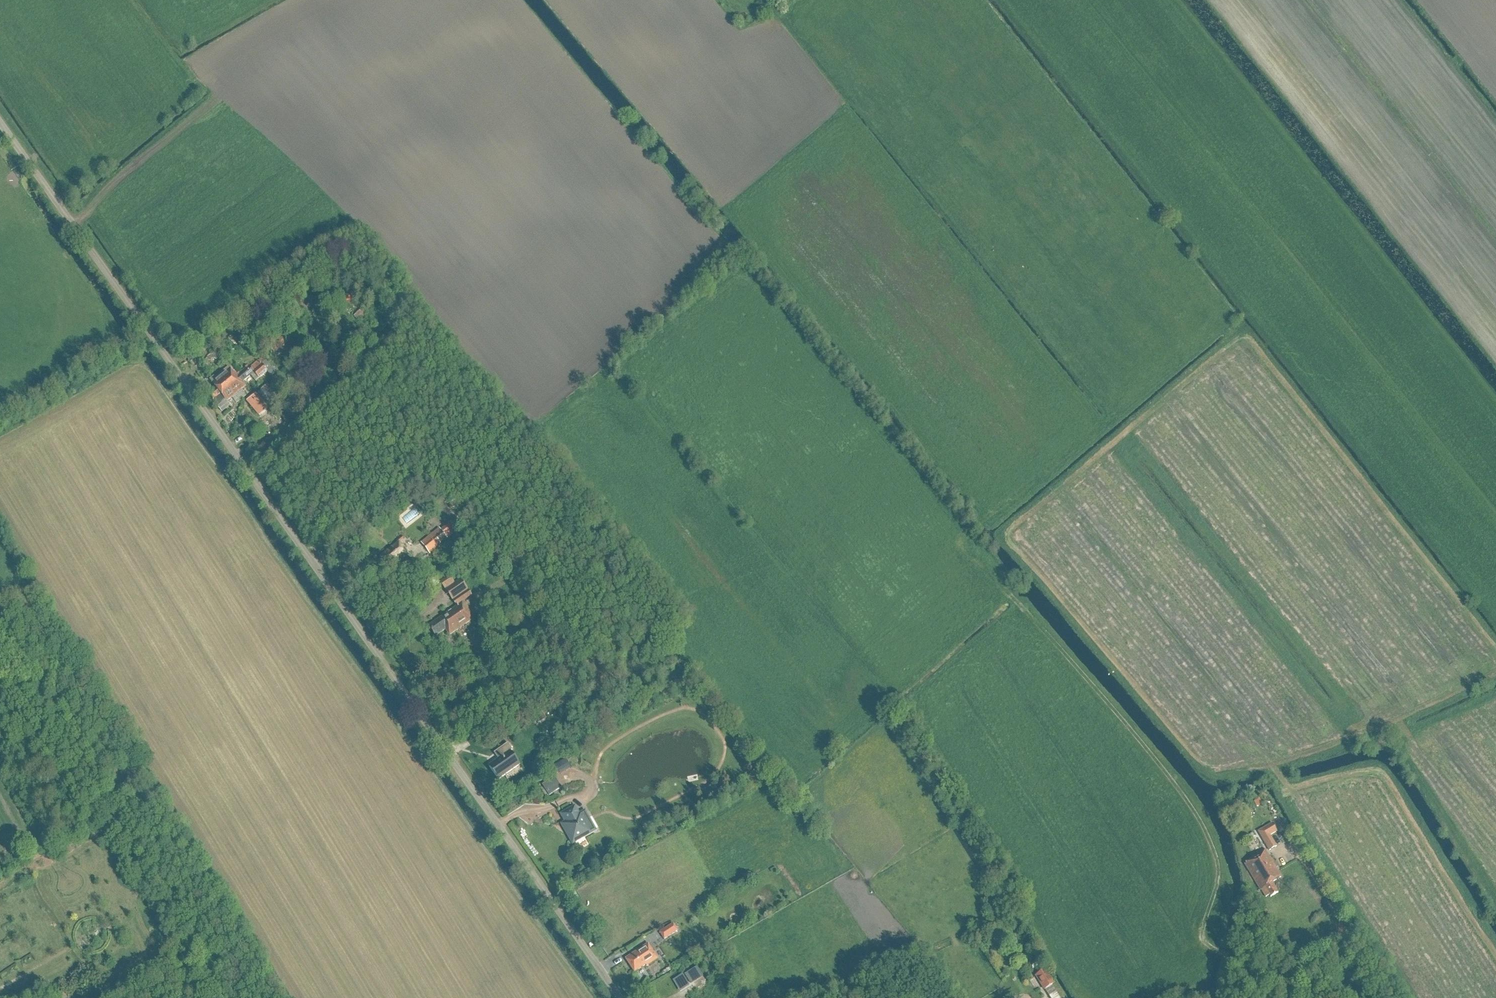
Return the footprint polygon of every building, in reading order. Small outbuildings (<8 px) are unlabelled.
[(216,388),(208,395),(213,401),(214,400),(218,406),(225,400),(227,402),(247,386),(246,385),(243,382),(250,376),(251,377),(252,378),(253,379),(255,382),(267,372),(271,377),(272,377),(276,373),(272,368),(271,368),(266,362),(263,358),(258,362),(250,368),(249,367),(238,376),(237,374),(236,375),(230,368),(216,380),(213,377),(209,380),(216,388)] [(247,401),(260,416),(275,403),(267,393),(271,389),(267,385),(262,390),(253,398),(251,396),(249,398),(250,399),(247,401)] [(293,413),(283,418),(286,425),(296,420),(293,413)] [(412,521),(424,513),(418,504),(406,512),(412,521)] [(429,553),(457,531),(451,524),(424,546),(429,553)] [(390,569),(408,555),(399,543),(380,557),(390,569)] [(433,575),(423,582),(430,591),(439,584),(433,575)] [(449,635),(472,619),(461,603),(472,596),(461,580),(446,591),(453,600),(453,599),(458,605),(430,625),(437,634),(445,628),(449,635)] [(497,780),(519,765),(511,752),(513,751),(509,744),(495,754),(499,760),(489,767),(497,780)] [(562,788),(554,777),(542,786),(549,796),(561,788),(562,788)] [(579,816),(574,808),(563,815),(567,823),(563,825),(573,843),(575,841),(577,842),(584,838),(583,837),(590,833),(580,815),(579,816)] [(1262,839),(1269,851),(1276,846),(1269,834),(1268,835),(1265,829),(1259,833),(1262,839)] [(1251,847),(1257,845),(1254,836),(1249,837),(1251,847)] [(1272,884),(1281,879),(1265,852),(1251,861),(1252,863),(1246,866),(1261,891),(1262,890),(1266,897),(1269,896),(1270,898),(1278,893),(1272,884)] [(664,940),(677,931),(673,924),(660,933),(664,940)] [(648,944),(625,959),(634,973),(645,965),(646,967),(658,959),(648,944)] [(696,967),(684,974),(690,984),(702,977),(696,967)] [(1036,977),(1044,990),(1053,984),(1045,972),(1042,974),(1039,970),(1035,973),(1037,976),(1036,977)] [(1060,997),(1059,992),(1058,993),(1056,987),(1050,989),(1053,997),(1058,997),(1060,997)]
